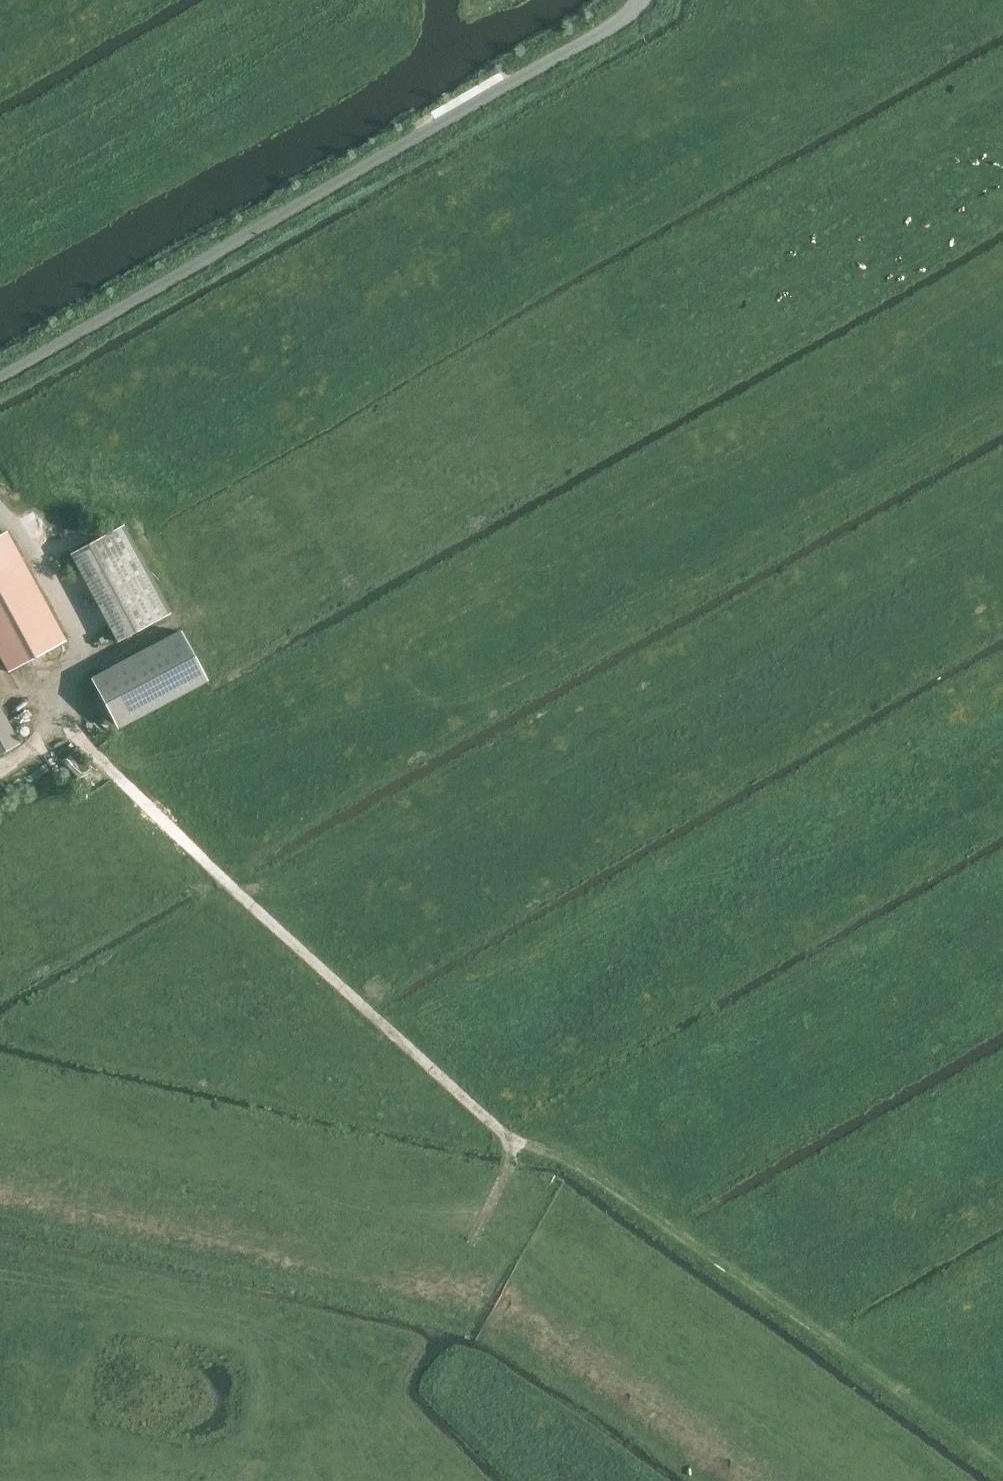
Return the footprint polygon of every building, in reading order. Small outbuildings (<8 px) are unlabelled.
[(123,525),(71,552),(117,640),(169,613),(123,525)] [(65,641),(7,532),(0,536),(0,657),(8,672),(65,641)] [(178,627),(90,674),(118,727),(206,680),(178,627)] [(22,741),(0,700),(0,753),(22,741)]
